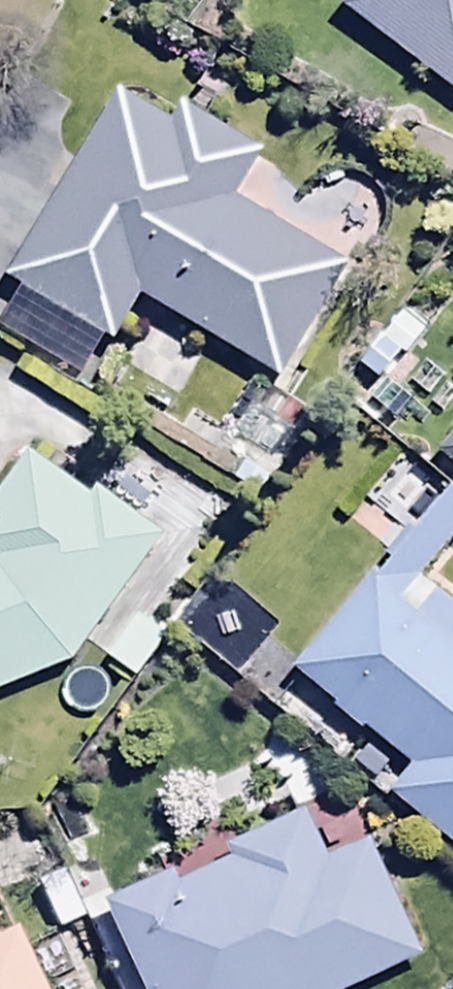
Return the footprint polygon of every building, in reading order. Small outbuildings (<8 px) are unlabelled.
[(348,27),(452,105),(452,0),(368,0),(348,27)] [(116,354),(141,311),(281,392),(348,276),(235,211),(263,162),(186,117),(176,132),(121,100),(9,292),(116,354)] [(74,672),(159,547),(99,507),(94,515),(32,473),(0,520),(0,710),(74,672)] [(425,595),(452,561),(452,507),(447,502),(297,685),(413,780),(394,803),(452,851),(452,618),(425,595)] [(175,646),(143,624),(109,673),(141,695),(175,646)] [(425,969),(372,847),(325,868),(305,822),(226,856),(234,873),(181,896),(176,883),(109,912),(143,988),(378,988),(425,969)] [(27,941),(6,950),(0,937),(0,988),(48,988),(27,941)]
